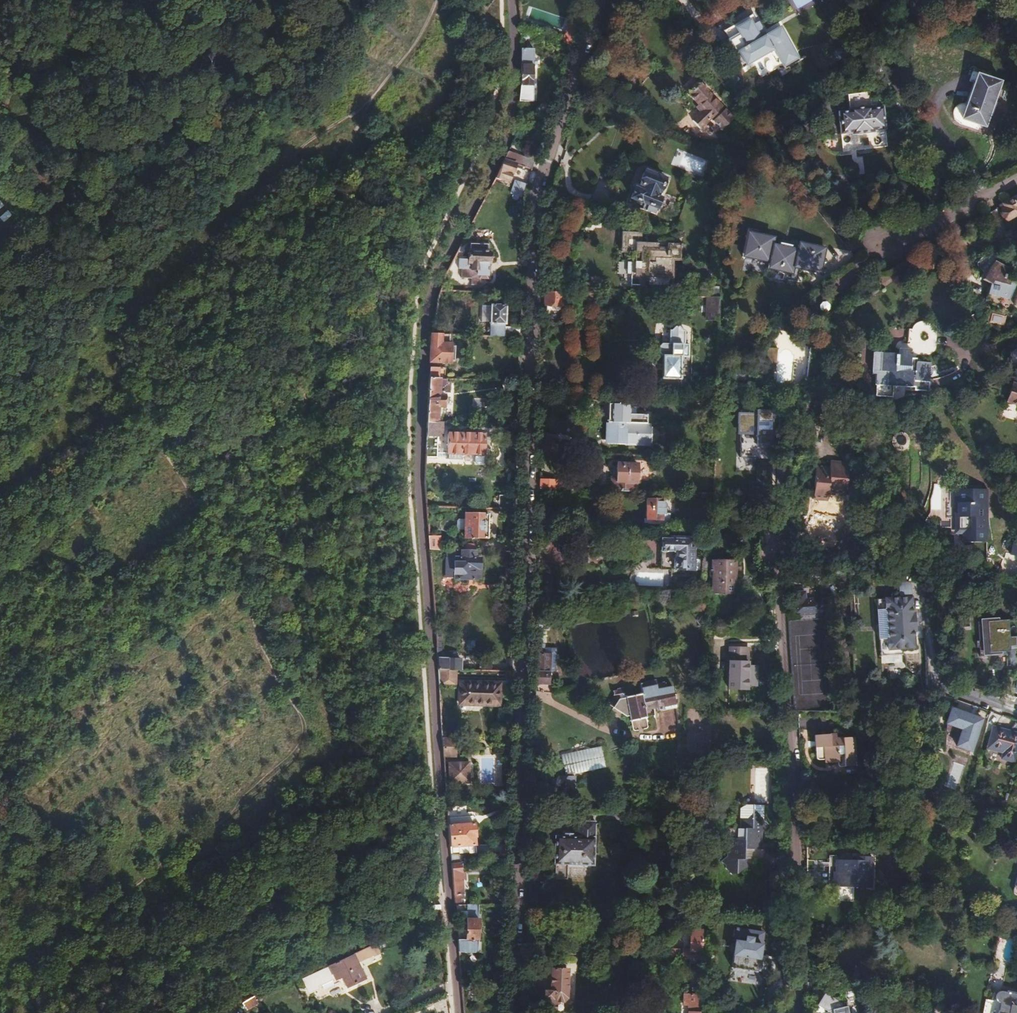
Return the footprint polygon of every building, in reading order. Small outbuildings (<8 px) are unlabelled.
[(797,9),(813,0),(792,0),(797,9)] [(774,51),(785,70),(800,62),(780,28),(765,37),(753,16),(724,32),(737,53),(734,55),(742,69),(774,51)] [(533,49),(521,49),(521,84),(519,101),(524,101),(532,101),(533,49)] [(1000,80),(977,72),(966,103),(962,103),(959,104),(956,105),(954,108),(952,111),(952,115),(952,118),(954,121),(956,123),(959,124),(961,118),(984,126),(1000,80)] [(725,108),(702,80),(690,91),(699,102),(697,104),(702,109),(692,117),(700,126),(711,116),(721,128),(734,118),(725,108)] [(854,133),(854,135),(875,133),(875,130),(886,129),(883,107),(872,109),(870,92),(850,94),(851,111),(840,113),(842,134),(854,133)] [(532,169),(534,161),(534,159),(507,151),(503,160),(516,164),(532,169)] [(509,183),(516,164),(503,160),(498,171),(495,178),(509,183)] [(611,206),(631,213),(635,201),(658,210),(662,199),(659,198),(665,180),(646,173),(639,191),(635,189),(631,200),(616,195),(611,206)] [(524,195),(529,178),(521,176),(515,192),(524,195)] [(569,216),(575,201),(551,192),(548,202),(548,209),(569,216)] [(1000,207),(1008,221),(1016,215),(1016,197),(1000,207)] [(645,288),(673,289),(674,263),(682,263),(683,247),(673,246),(673,243),(655,242),(655,246),(642,246),(642,234),(626,234),(625,254),(641,255),(640,265),(633,264),(632,277),(645,277),(645,288)] [(471,243),(470,250),(488,251),(488,243),(471,243)] [(772,256),(774,248),(746,243),(741,273),(766,277),(768,277),(766,284),(792,288),(794,278),(818,282),(821,263),(822,259),(807,257),(800,256),(797,255),(796,260),(772,256)] [(488,251),(470,250),(469,250),(468,261),(462,261),(461,277),(471,277),(471,283),(480,284),(480,278),(488,278),(489,263),(490,262),(490,251),(488,251)] [(1016,309),(1016,286),(1009,284),(1010,271),(994,265),(981,282),(988,287),(987,295),(1015,302),(1013,308),(1016,309)] [(565,296),(565,294),(546,294),(545,319),(564,319),(565,304),(573,304),(574,296),(565,296)] [(706,319),(719,320),(719,296),(706,296),(706,319)] [(490,304),(489,336),(520,337),(520,329),(505,328),(506,305),(490,304)] [(449,334),(432,333),(430,340),(430,357),(437,357),(438,358),(450,359),(451,340),(449,340),(449,334)] [(657,385),(660,388),(673,388),(673,387),(679,387),(680,356),(687,356),(688,344),(661,343),(657,347),(657,352),(659,355),(661,356),(660,377),(659,377),(657,380),(657,385)] [(912,349),(900,349),(900,354),(893,354),(893,350),(875,350),(874,372),(877,372),(876,386),(878,386),(877,397),(894,398),(895,387),(916,389),(916,392),(931,393),(933,364),(913,363),(913,355),(912,355),(912,349)] [(771,354),(762,355),(763,377),(772,377),(771,354)] [(440,377),(447,377),(447,374),(444,374),(444,369),(442,369),(442,366),(429,365),(429,376),(440,377)] [(439,394),(440,377),(429,376),(427,421),(440,421),(440,418),(437,418),(438,405),(444,405),(445,394),(439,394)] [(1011,386),(1006,404),(1016,407),(1016,387),(1011,386)] [(691,403),(700,403),(700,394),(703,395),(703,391),(691,390),(691,403)] [(608,404),(608,422),(647,423),(647,414),(629,414),(629,404),(608,404)] [(689,416),(705,417),(706,409),(689,408),(689,416)] [(517,425),(518,412),(505,411),(504,425),(517,425)] [(752,415),(740,414),(738,462),(755,462),(755,450),(765,451),(765,452),(770,452),(771,438),(778,439),(779,419),(772,419),(772,415),(755,415),(755,419),(751,419),(752,415)] [(441,436),(442,421),(440,421),(427,421),(425,446),(437,447),(437,436),(441,436)] [(651,445),(651,423),(647,423),(608,422),(608,444),(651,445)] [(446,458),(459,459),(460,454),(482,455),(483,435),(474,435),(474,431),(461,431),(461,434),(448,434),(446,458)] [(542,455),(556,455),(556,445),(542,445),(542,455)] [(608,491),(634,492),(635,464),(614,463),(614,479),(608,479),(608,491)] [(852,463),(841,463),(841,469),(833,469),(818,467),(816,500),(832,501),(833,494),(850,495),(852,463)] [(541,490),(558,490),(558,486),(555,486),(555,481),(541,480),(541,490)] [(986,545),(986,532),(984,532),(984,506),(987,506),(989,506),(989,505),(983,505),(983,493),(989,493),(989,492),(958,491),(958,505),(959,505),(959,532),(963,532),(963,544),(986,545)] [(654,521),(654,524),(659,524),(659,521),(660,521),(661,515),(663,515),(663,509),(661,508),(661,500),(644,499),(644,520),(654,521)] [(465,519),(464,529),(464,538),(487,538),(488,514),(465,513),(465,519)] [(458,529),(464,529),(465,519),(459,519),(457,520),(456,527),(458,529)] [(439,535),(428,535),(429,549),(439,549),(439,535)] [(668,540),(660,540),(659,569),(691,570),(698,570),(698,560),(692,559),(692,541),(693,536),(668,535),(668,540)] [(475,558),(475,550),(461,550),(461,554),(457,554),(457,557),(444,557),(444,574),(454,575),(454,578),(462,579),(462,582),(466,582),(467,579),(475,579),(475,568),(478,568),(479,558),(475,558)] [(711,594),(734,595),(736,561),(710,561),(710,569),(711,569),(711,594)] [(792,593),(794,616),(822,614),(821,599),(805,600),(804,592),(792,593)] [(886,640),(887,651),(915,649),(913,633),(915,632),(914,614),(912,613),(911,597),(884,599),(884,610),(886,611),(888,640),(886,640)] [(1010,656),(1009,620),(981,621),(981,656),(1010,656)] [(730,649),(728,690),(747,691),(748,650),(730,649)] [(550,657),(536,656),(535,685),(550,685),(550,657)] [(450,669),(460,670),(461,659),(437,658),(438,669),(450,669)] [(901,677),(901,666),(890,666),(891,677),(901,677)] [(450,679),(450,669),(438,669),(439,679),(450,679)] [(459,704),(498,705),(499,684),(459,682),(459,704)] [(638,685),(639,694),(658,691),(660,702),(642,706),(643,712),(654,710),(656,713),(675,709),(672,693),(666,694),(664,685),(655,686),(654,682),(638,685)] [(626,713),(623,698),(622,698),(620,690),(610,692),(611,698),(605,707),(617,715),(626,713)] [(637,695),(623,698),(626,713),(628,723),(644,719),(643,712),(642,706),(660,702),(658,691),(639,694),(638,694),(637,695)] [(954,746),(968,751),(979,720),(949,709),(944,723),(960,729),(954,746)] [(1012,763),(1016,743),(1016,735),(990,728),(985,749),(1001,754),(1000,760),(1012,763)] [(830,735),(809,736),(810,761),(819,761),(819,764),(831,764),(832,769),(850,768),(849,740),(830,740),(830,735)] [(444,747),(455,747),(455,739),(443,738),(444,747)] [(455,756),(455,747),(444,747),(444,756),(455,756)] [(602,747),(561,753),(564,775),(556,776),(559,793),(575,791),(572,772),(605,768),(602,747)] [(456,781),(467,781),(468,763),(453,762),(453,769),(449,768),(449,773),(456,773),(456,781)] [(954,762),(946,786),(956,789),(963,765),(954,762)] [(769,802),(769,768),(756,768),(755,801),(769,802)] [(757,815),(762,819),(762,806),(743,805),(739,809),(738,810),(737,830),(742,830),(742,820),(752,820),(757,815)] [(721,842),(761,844),(762,833),(767,828),(762,823),(762,819),(757,815),(752,820),(742,820),(742,830),(737,830),(737,841),(733,841),(733,836),(728,836),(721,836),(721,842)] [(554,880),(567,881),(567,866),(593,866),(595,823),(578,822),(578,838),(555,838),(554,880)] [(474,824),(449,825),(452,853),(476,855),(474,824)] [(761,851),(761,844),(721,842),(720,859),(714,864),(720,870),(719,872),(726,878),(732,873),(746,872),(747,863),(744,863),(744,852),(751,851),(761,851)] [(871,886),(871,857),(855,856),(855,872),(833,873),(833,886),(871,886)] [(460,863),(452,864),(455,894),(462,893),(460,863)] [(458,939),(459,952),(476,952),(477,950),(478,950),(479,943),(477,943),(478,905),(466,905),(465,939),(458,939)] [(731,969),(757,972),(763,934),(736,930),(731,969)] [(682,958),(701,959),(702,931),(690,931),(690,938),(689,938),(689,951),(682,951),(682,958)] [(397,959),(401,967),(406,965),(405,963),(413,959),(407,948),(400,952),(402,956),(397,959)] [(353,955),(329,966),(336,980),(342,977),(347,988),(364,980),(353,955)] [(547,959),(531,959),(531,977),(552,978),(552,995),(547,995),(547,1009),(555,1009),(555,1003),(562,1004),(566,1000),(568,972),(546,970),(547,959)] [(1005,992),(1005,991),(1004,991),(1003,991),(1002,991),(1002,992),(1001,992),(1000,992),(999,993),(999,994),(998,994),(998,995),(997,995),(997,996),(997,997),(997,998),(997,999),(997,1000),(998,1000),(998,1001),(999,1002),(1000,1003),(1001,1003),(1002,1004),(1000,1012),(1016,1012),(1016,995),(1005,992)] [(843,1005),(824,994),(817,1006),(829,1012),(845,1012),(843,1005)] [(254,995),(242,1003),(247,1010),(258,1002),(254,995)] [(700,1006),(700,997),(682,997),(681,1008),(688,1008),(688,1012),(699,1012),(700,1006)] [(782,1004),(765,1002),(765,1012),(781,1012),(782,1004)]
